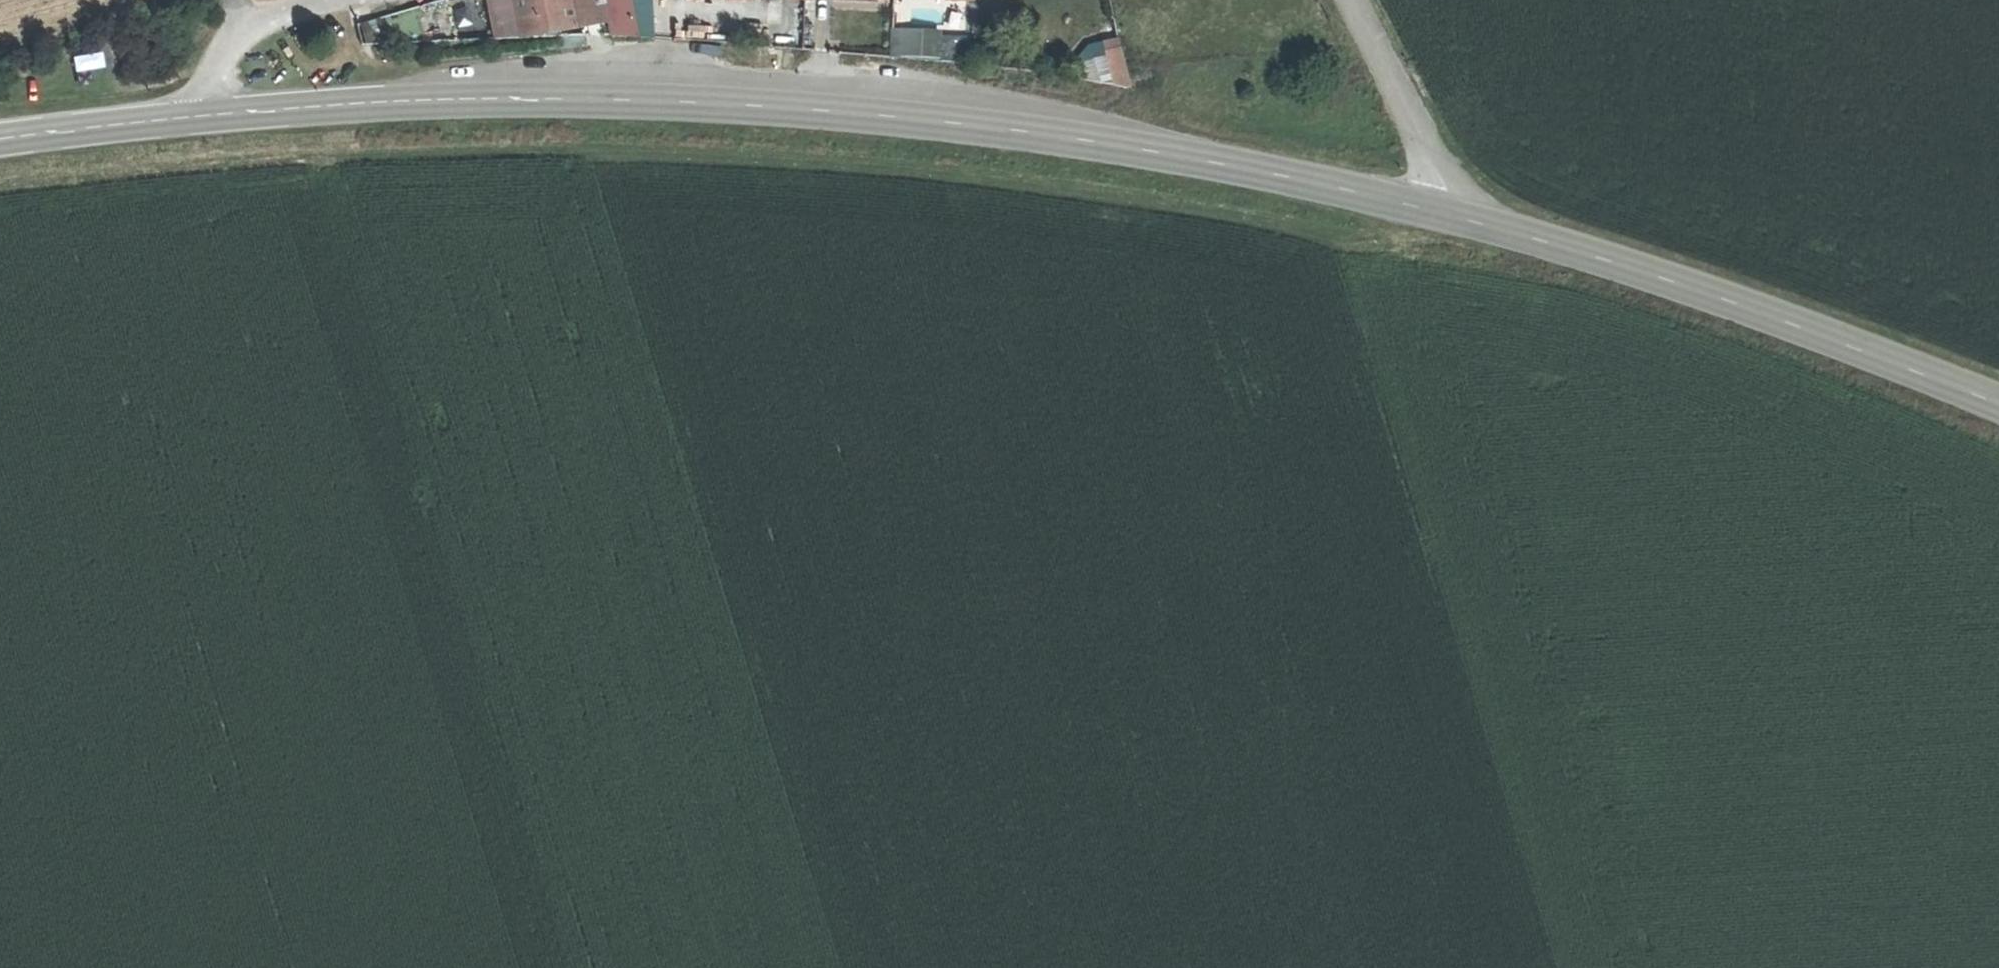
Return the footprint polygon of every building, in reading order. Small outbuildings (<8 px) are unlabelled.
[(496,39),(555,35),(557,30),(578,27),(573,0),(487,0),(496,39)] [(891,29),(892,58),(939,56),(938,27),(891,29)] [(1074,60),(1077,81),(1109,78),(1111,91),(1126,90),(1120,36),(1101,38),(1103,57),(1074,60)]
